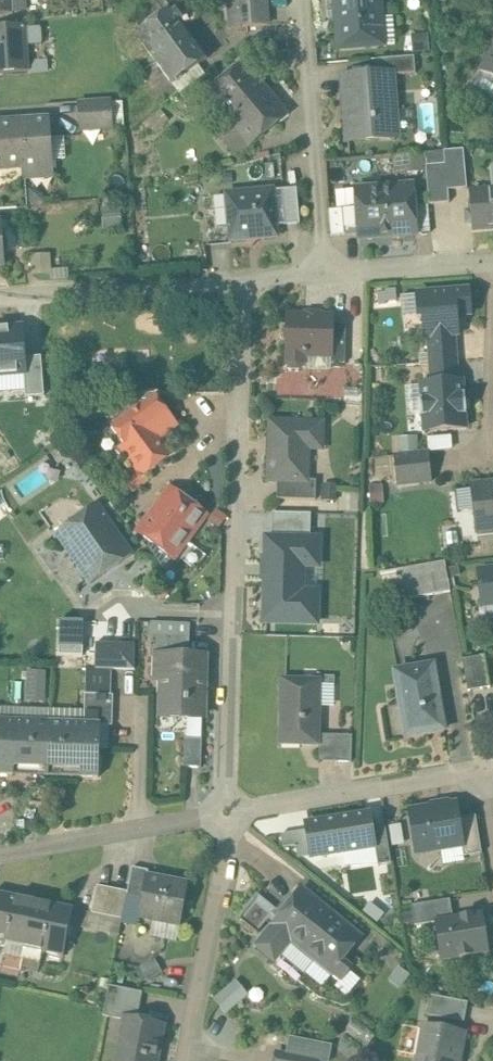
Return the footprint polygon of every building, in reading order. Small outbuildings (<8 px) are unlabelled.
[(13,12),(12,0),(0,0),(0,13),(13,12)] [(186,0),(183,0),(171,9),(172,10),(173,10),(188,30),(201,20),(186,0)] [(237,27),(268,25),(266,0),(235,0),(237,27)] [(340,49),(385,45),(381,0),(335,0),(340,49)] [(188,30),(173,10),(172,10),(138,35),(173,84),(208,58),(188,30)] [(0,26),(0,73),(31,70),(27,25),(0,26)] [(480,72),(492,79),(492,47),(480,72)] [(415,57),(379,60),(380,75),(393,74),(393,76),(417,75),(415,57)] [(246,62),(208,93),(229,119),(267,88),(246,62)] [(380,75),(346,77),(349,118),(346,118),(348,142),(398,138),(393,76),(393,74),(380,75)] [(267,88),(229,119),(251,146),(289,115),(267,88)] [(107,101),(79,103),(81,131),(109,129),(107,101)] [(47,119),(22,120),(25,168),(24,168),(24,176),(51,175),(47,119)] [(0,122),(0,170),(24,168),(25,168),(22,120),(0,122)] [(464,150),(425,153),(429,205),(449,203),(448,190),(467,189),(464,150)] [(471,193),(474,229),(492,228),(492,168),(491,171),(492,191),(471,193)] [(412,185),(356,190),(357,208),(359,233),(359,237),(416,233),(412,185)] [(297,189),(282,190),(285,223),(300,222),(297,189)] [(272,191),(229,194),(232,240),(276,237),(272,191)] [(357,208),(342,209),(344,234),(359,233),(357,208)] [(30,254),(34,272),(52,269),(48,250),(30,254)] [(468,290),(418,294),(420,318),(424,317),(425,337),(428,336),(454,334),(457,334),(455,315),(470,314),(468,290)] [(333,315),(287,314),(286,363),(291,368),(300,368),(305,363),(305,355),(331,356),(332,356),(333,324),(333,315)] [(346,325),(333,324),(332,356),(331,356),(331,363),(345,363),(346,325)] [(0,330),(0,380),(24,378),(26,401),(43,400),(41,361),(22,362),(20,329),(0,330)] [(454,334),(428,336),(430,363),(456,360),(454,334)] [(456,360),(430,363),(432,383),(458,381),(456,360)] [(432,383),(423,384),(424,399),(420,399),(422,416),(425,415),(426,430),(465,427),(464,414),(467,414),(465,394),(462,394),(461,381),(458,381),(432,383)] [(156,396),(113,429),(125,445),(120,448),(130,461),(162,437),(178,425),(156,396)] [(322,422),(270,421),(269,480),(277,480),(307,481),(307,480),(308,447),(322,448),(322,422)] [(452,433),(428,434),(429,449),(453,448),(452,433)] [(162,437),(130,461),(140,474),(143,477),(175,453),(162,437)] [(429,452),(394,456),(397,485),(432,481),(429,452)] [(140,474),(127,485),(132,492),(146,481),(143,477),(140,474)] [(307,481),(277,480),(277,499),(316,500),(316,480),(307,480),(307,481)] [(473,487),(477,530),(492,529),(492,485),(473,487)] [(207,515),(168,487),(137,531),(175,559),(207,515)] [(98,506),(57,534),(72,557),(114,529),(98,506)] [(296,517),(266,549),(284,566),(314,533),(296,517)] [(114,529),(72,557),(91,584),(132,556),(114,529)] [(314,533),(284,566),(305,585),(334,553),(314,533)] [(79,572),(63,552),(49,562),(65,583),(79,572)] [(446,563),(403,569),(407,599),(451,592),(446,563)] [(479,570),(482,605),(492,604),(492,568),(479,570)] [(123,590),(116,582),(109,588),(116,596),(123,590)] [(190,636),(151,635),(150,656),(153,657),(153,655),(190,655),(190,636)] [(137,668),(138,644),(95,643),(95,667),(137,668)] [(190,655),(153,655),(153,657),(153,679),(164,679),(163,717),(203,718),(205,656),(190,655)] [(486,656),(462,660),(468,691),(491,687),(486,656)] [(434,665),(394,672),(406,737),(445,730),(434,665)] [(26,667),(26,699),(46,699),(46,668),(26,667)] [(86,694),(109,694),(110,670),(86,669),(86,694)] [(321,680),(282,679),(280,744),(319,745),(320,735),(321,680)] [(85,709),(115,710),(115,695),(109,694),(86,694),(85,709)] [(115,710),(85,709),(85,723),(102,724),(102,726),(114,727),(115,710)] [(47,774),(49,723),(0,721),(0,773),(47,774)] [(85,723),(49,723),(47,774),(101,775),(102,726),(102,724),(85,723)] [(320,735),(319,745),(319,762),(335,763),(336,736),(320,735)] [(336,736),(335,763),(352,763),(352,736),(336,736)] [(203,739),(185,738),(184,767),(202,768),(203,739)] [(456,803),(410,811),(416,852),(462,845),(463,845),(459,818),(456,803)] [(370,813),(338,818),(343,852),(375,847),(370,813)] [(476,815),(459,818),(463,845),(462,845),(464,856),(482,853),(476,815)] [(338,818),(305,823),(311,858),(343,852),(338,818)] [(148,871),(132,868),(128,892),(127,896),(142,899),(146,877),(147,877),(148,871)] [(147,877),(146,877),(142,899),(139,918),(180,925),(187,885),(147,877)] [(128,892),(96,886),(91,914),(122,920),(127,896),(128,892)] [(362,936),(304,888),(256,946),(275,962),(290,943),(339,983),(352,967),(343,960),(362,936)] [(0,893),(0,943),(24,948),(34,900),(0,893)] [(259,897),(241,920),(258,934),(277,911),(259,897)] [(450,899),(412,905),(415,925),(435,922),(435,921),(453,918),(450,899)] [(75,909),(34,900),(24,948),(65,956),(75,909)] [(453,918),(435,921),(435,922),(441,960),(460,957),(460,958),(471,956),(470,955),(489,952),(483,913),(472,915),(472,914),(461,916),(461,917),(453,918)] [(389,979),(399,986),(408,972),(397,965),(389,979)] [(237,977),(213,997),(226,1012),(250,992),(237,977)] [(142,992),(109,985),(104,1016),(124,1020),(124,1018),(137,1020),(142,992)] [(469,1002),(430,995),(426,1015),(466,1021),(469,1002)] [(124,1018),(124,1020),(126,1020),(118,1060),(154,1060),(161,1027),(163,1028),(164,1025),(137,1020),(124,1018)] [(425,1029),(420,1060),(462,1060),(466,1035),(425,1029)] [(291,1038),(288,1055),(317,1060),(322,1060),(328,1060),(331,1046),(291,1038)] [(277,1053),(275,1060),(317,1060),(288,1055),(277,1053)]
